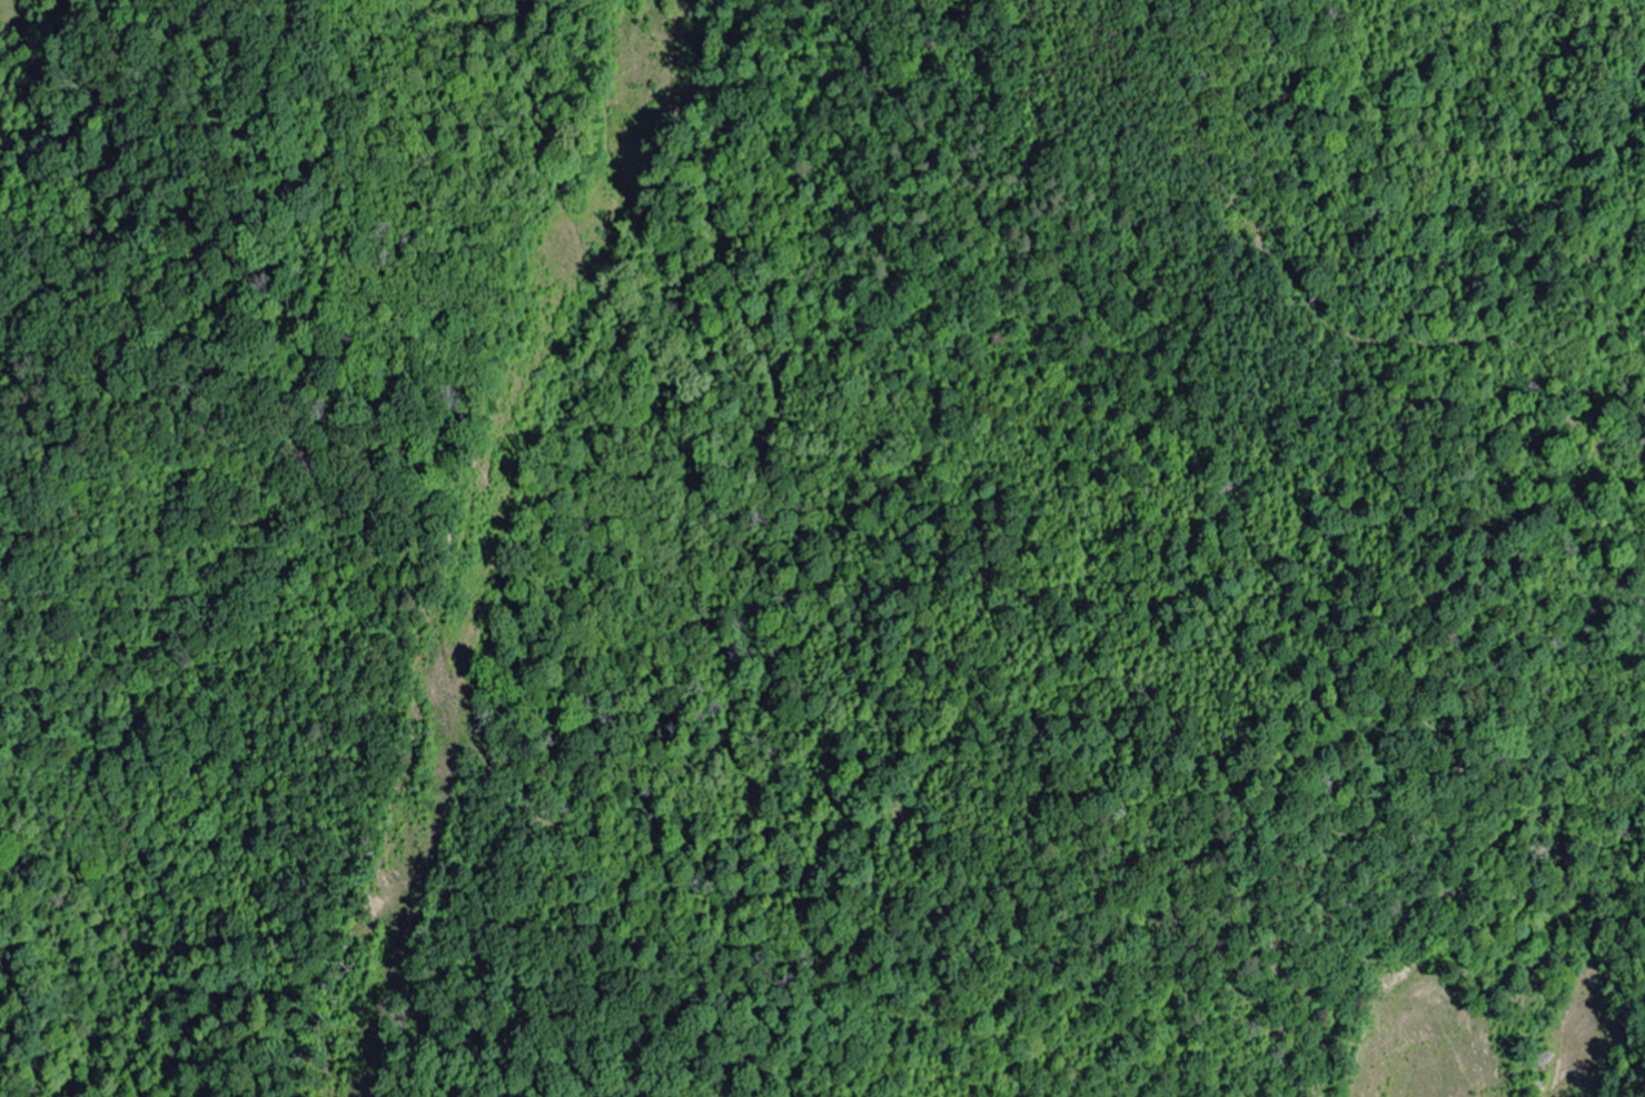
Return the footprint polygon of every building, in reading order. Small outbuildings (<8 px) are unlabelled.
[(1538,1060),(1549,1066),(1556,1054),(1544,1048),(1538,1060)]
